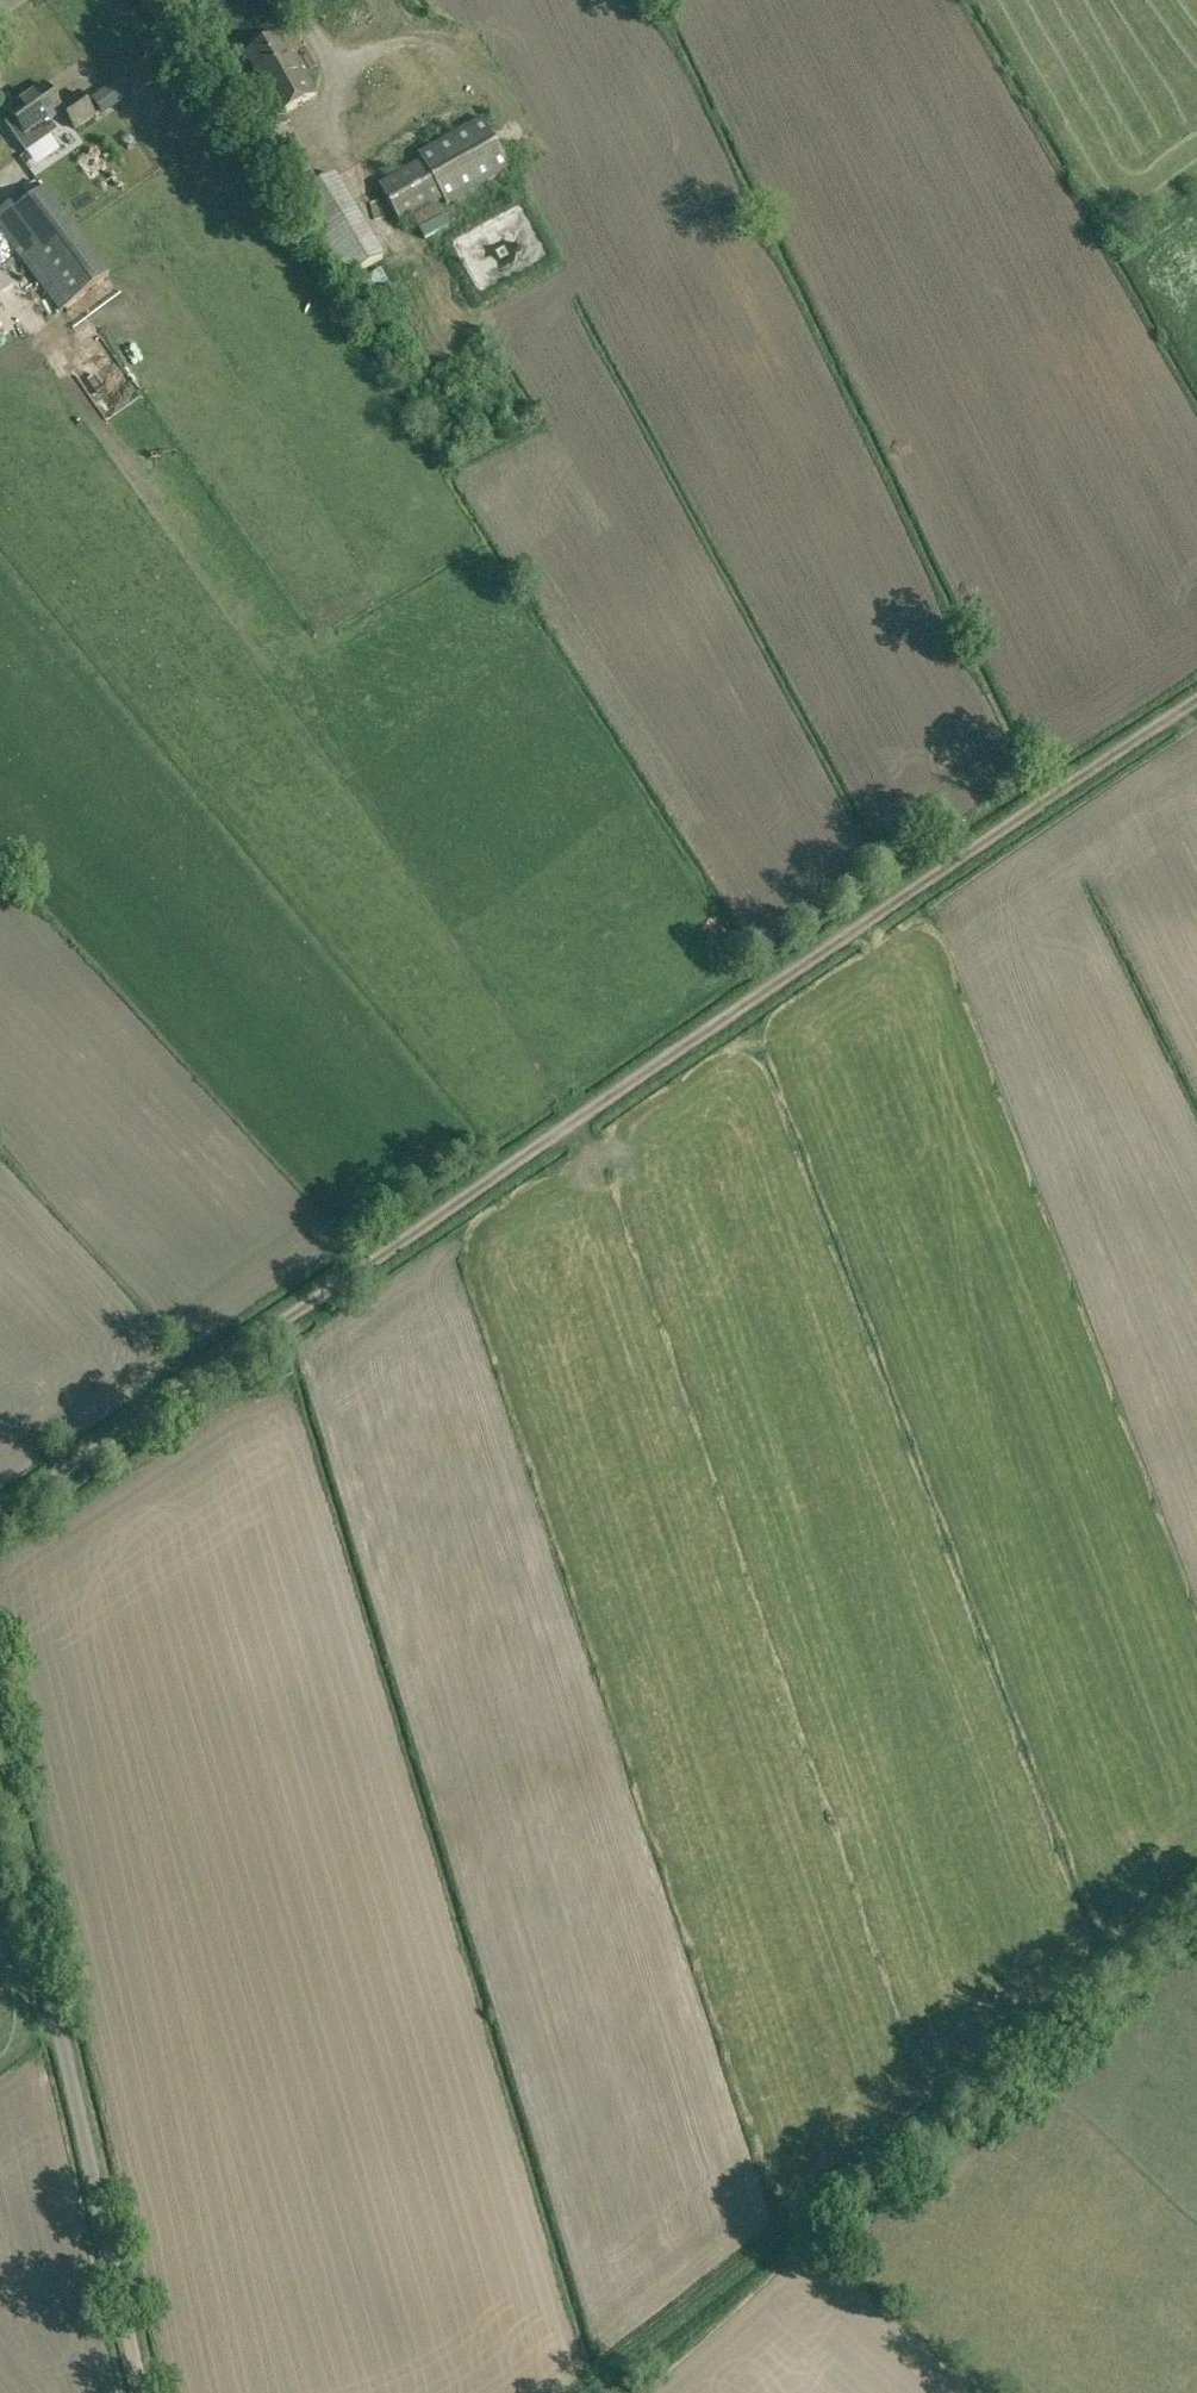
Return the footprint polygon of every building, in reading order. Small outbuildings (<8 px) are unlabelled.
[(280,38),(246,56),(256,74),(255,77),(277,117),(316,95),(294,56),(291,57),(280,38)] [(102,116),(120,104),(132,96),(121,81),(109,89),(92,101),(102,116)] [(64,113),(59,105),(45,85),(9,109),(14,117),(5,123),(25,154),(58,132),(51,121),(64,113)] [(78,93),(59,105),(64,113),(75,129),(94,116),(78,93)] [(444,198),(447,205),(511,169),(485,120),(420,155),(423,161),(380,185),(400,222),(444,198)] [(0,212),(0,237),(2,235),(61,313),(112,275),(46,188),(15,211),(10,204),(0,212)]
